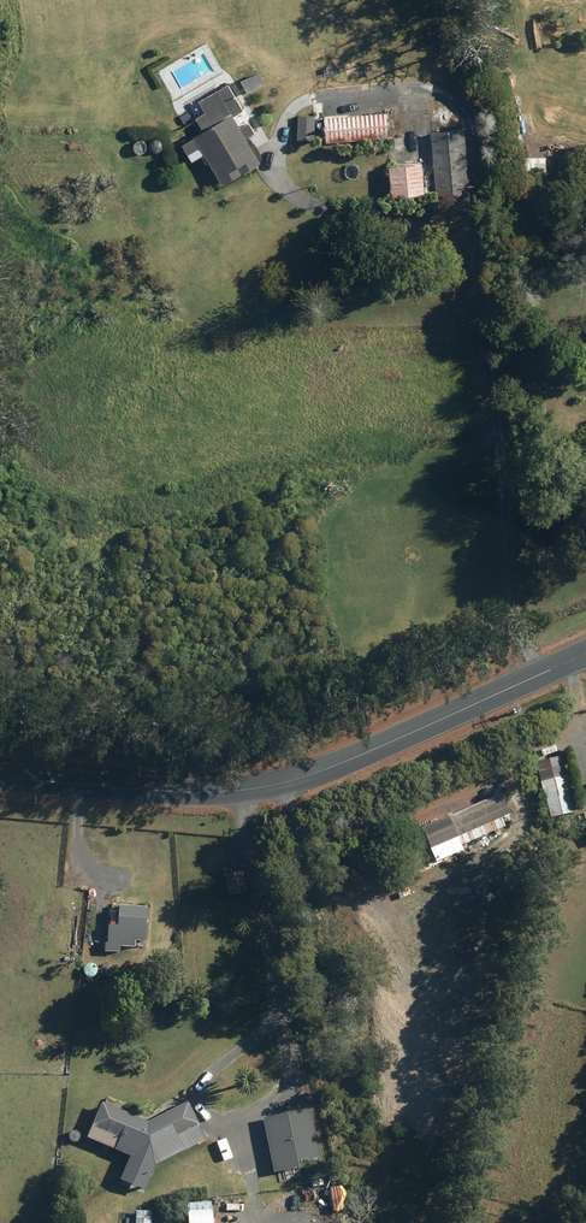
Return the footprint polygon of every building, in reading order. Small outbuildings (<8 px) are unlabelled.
[(262,71),(243,81),(249,93),(268,84),(262,71)] [(206,130),(184,143),(194,158),(204,152),(225,185),(264,161),(249,137),(257,132),(251,121),(242,126),(236,115),(246,109),(230,82),(200,101),(206,111),(198,116),(206,130)] [(384,115),(384,112),(322,116),(323,141),(385,136),(385,132),(396,132),(395,114),(384,115)] [(293,141),(311,141),(311,116),(293,116),(293,141)] [(387,137),(390,166),(386,166),(389,198),(422,196),(423,206),(470,202),(465,130),(387,137)] [(565,786),(540,792),(546,817),(571,811),(565,786)] [(498,791),(414,827),(424,848),(507,812),(498,791)] [(245,870),(227,874),(231,895),(249,891),(245,870)] [(108,944),(107,951),(121,952),(122,946),(137,947),(138,940),(148,941),(150,906),(123,904),(121,926),(112,925),(110,945),(108,944)] [(115,1106),(117,1102),(108,1098),(91,1138),(138,1158),(143,1146),(153,1150),(175,1139),(183,1154),(210,1140),(202,1125),(203,1124),(190,1101),(152,1122),(115,1106)] [(311,1111),(264,1120),(275,1174),(301,1169),(300,1163),(321,1159),(311,1111)] [(137,1211),(137,1222),(153,1222),(153,1211),(137,1211)]
